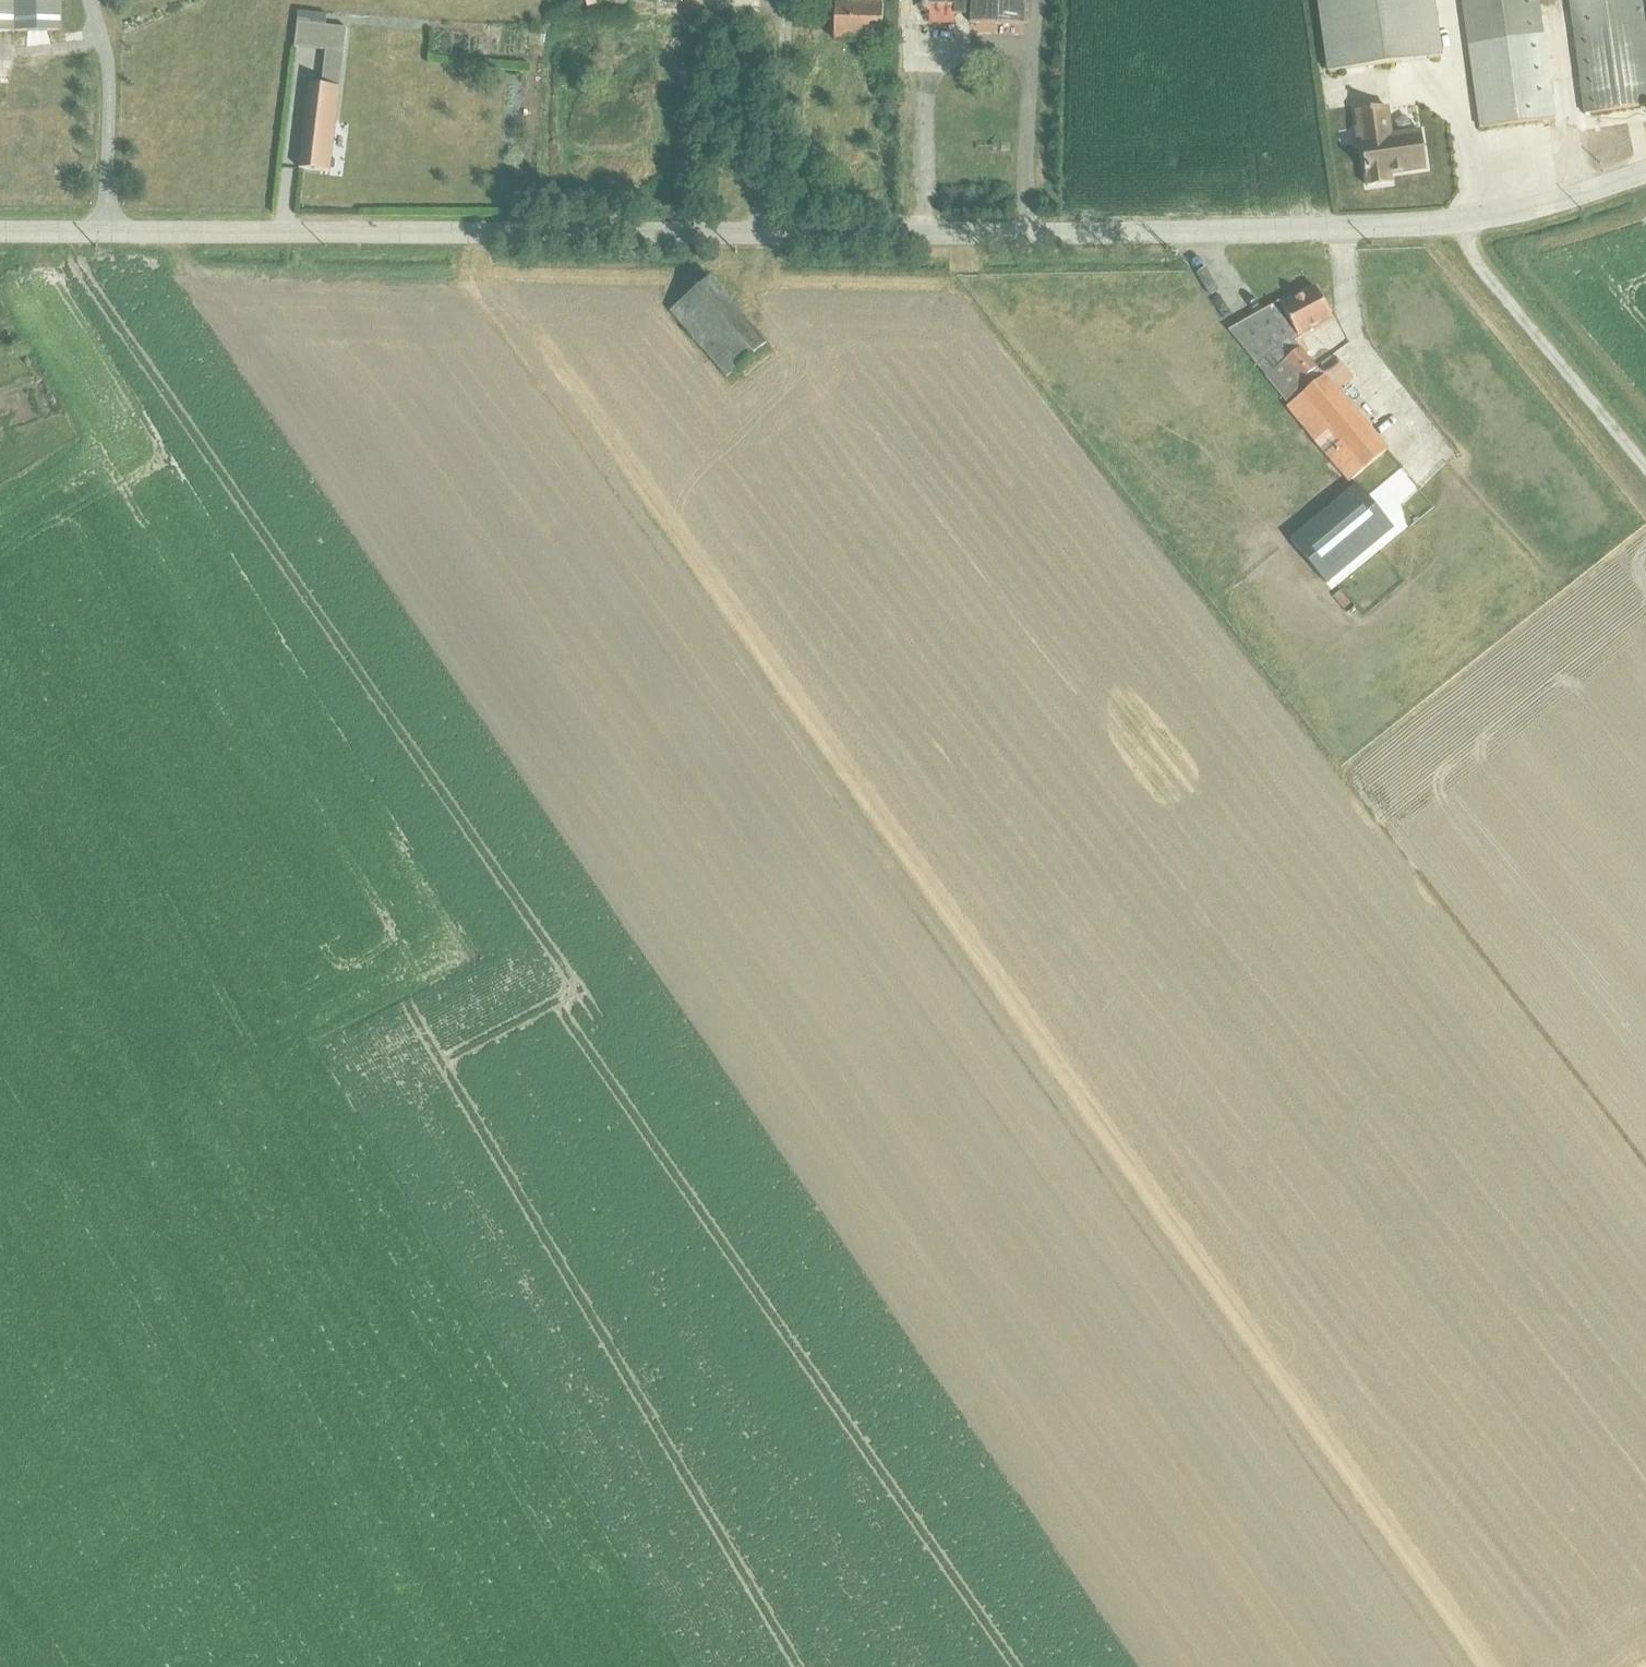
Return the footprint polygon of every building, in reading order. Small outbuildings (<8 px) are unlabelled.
[(65,36),(66,0),(0,0),(0,35),(65,36)] [(827,47),(876,47),(876,0),(851,0),(851,20),(827,20),(827,47)] [(1020,0),(905,0),(905,12),(965,14),(965,26),(1019,27),(1020,0)] [(1331,84),(1451,68),(1441,0),(1318,0),(1331,84)] [(1455,47),(1538,36),(1533,0),(1448,0),(1455,47)] [(1645,108),(1645,0),(1568,0),(1584,116),(1645,108)] [(298,16),(298,49),(365,50),(365,16),(298,16)] [(339,71),(293,69),(288,170),(334,172),(339,71)] [(1377,186),(1436,178),(1430,135),(1402,139),(1398,109),(1367,113),(1377,186)] [(717,263),(669,301),(729,377),(777,340),(717,263)] [(1276,295),(1228,335),(1347,481),(1283,534),(1322,582),(1376,538),(1366,525),(1413,486),(1295,343),(1328,317),(1309,294),(1289,310),(1276,295)] [(1167,341),(1181,341),(1181,325),(1167,325),(1167,341)]
